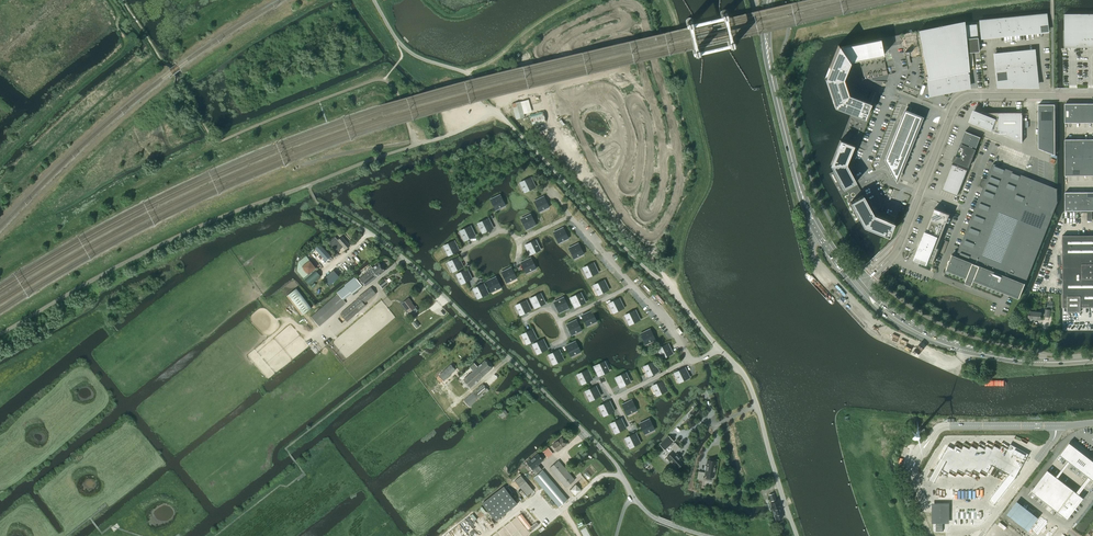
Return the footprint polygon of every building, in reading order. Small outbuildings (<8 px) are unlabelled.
[(721,13),(728,46),(729,47),(730,48),(730,49),(732,49),(733,49),(734,48),(735,48),(735,47),(736,46),(736,45),(728,12),(728,11),(727,10),(726,9),(725,9),(724,9),(723,9),(722,10),(721,10),(721,11),(721,12),(721,13)] [(729,17),(728,14),(686,23),(686,27),(729,17)] [(1046,14),(1037,15),(1039,31),(1047,31),(1046,17),(1046,14)] [(1065,14),(1065,47),(1092,47),(1092,14),(1065,14)] [(1037,15),(1029,16),(1031,32),(1039,31),(1037,15)] [(1029,16),(1021,17),(1023,33),(1031,32),(1029,16)] [(1013,17),(1005,18),(1006,35),(1014,34),(1013,17)] [(1021,17),(1013,17),(1014,34),(1023,33),(1021,17)] [(686,22),(694,55),(694,56),(695,57),(696,57),(697,57),(698,57),(699,57),(700,56),(701,55),(701,53),(693,19),(692,19),(691,18),(690,18),(689,18),(688,18),(687,19),(686,20),(686,21),(686,22)] [(1005,18),(996,19),(998,35),(1006,35),(1005,18)] [(996,19),(988,20),(990,36),(998,35),(996,19)] [(990,36),(988,20),(980,21),(980,23),(981,37),(990,36)] [(929,92),(937,91),(937,92),(946,92),(946,91),(953,90),(954,89),(961,88),(961,87),(969,87),(968,71),(969,71),(967,53),(979,51),(976,24),(965,25),(964,23),(919,32),(928,76),(929,88),(929,89),(929,92)] [(835,107),(851,114),(841,140),(840,140),(830,165),(833,171),(829,173),(856,222),(860,220),(863,226),(885,236),(890,238),(895,224),(893,224),(895,219),(877,212),(879,208),(878,208),(871,206),(869,203),(870,203),(868,204),(864,197),(857,183),(851,172),(853,167),(854,167),(850,166),(880,92),(883,93),(882,92),(887,81),(872,81),(872,77),(895,73),(895,72),(887,74),(887,70),(886,70),(883,55),(880,39),(840,47),(838,45),(825,78),(835,107)] [(735,45),(734,41),(692,51),(693,54),(735,45)] [(1034,50),(1026,51),(1027,67),(1036,66),(1035,58),(1034,50)] [(1020,68),(1027,67),(1026,51),(1018,52),(1020,68)] [(1012,69),(1019,68),(1020,68),(1018,52),(1010,53),(1012,69)] [(1004,70),(1012,69),(1010,53),(1002,54),(1004,70)] [(995,62),(995,71),(1004,70),(1002,54),(994,54),(995,62)] [(1036,66),(1027,67),(1029,86),(1037,85),(1037,77),(1036,66)] [(1019,68),(1021,86),(1029,85),(1029,86),(1027,67),(1020,68),(1019,68)] [(1021,86),(1019,68),(1012,69),(1013,86),(1021,85),(1021,86)] [(1013,86),(1012,69),(1004,70),(1005,86),(1013,85),(1013,86)] [(1005,86),(1004,70),(995,71),(997,82),(997,86),(1005,85),(1005,86)] [(512,103),(516,119),(525,117),(521,101),(512,103)] [(1038,104),(1039,148),(1055,155),(1055,104),(1038,104)] [(1012,138),(1022,142),(1022,112),(981,112),(981,113),(977,111),(974,110),(972,114),(969,121),(995,131),(1012,131),(1012,138)] [(901,165),(920,117),(904,111),(885,159),(896,179),(901,165)] [(966,130),(954,161),(969,167),(980,137),(981,137),(966,131),(966,130)] [(943,189),(958,195),(968,170),(953,164),(953,163),(942,189),(943,189)] [(973,284),(975,281),(1019,299),(1019,297),(1020,297),(1026,283),(1025,283),(1057,202),(1057,189),(1056,189),(1043,183),(1040,181),(1039,182),(993,164),(987,179),(982,178),(980,185),(984,188),(956,256),(953,255),(953,254),(952,254),(950,260),(949,259),(948,262),(949,262),(946,269),(947,269),(946,271),(967,279),(966,281),(967,281),(966,284),(972,286),(973,284)] [(522,183),(525,190),(532,187),(532,188),(536,187),(531,177),(527,179),(528,180),(522,183)] [(493,202),(496,208),(504,205),(501,198),(502,198),(500,194),(490,199),(492,203),(493,202)] [(537,204),(540,210),(547,207),(544,200),(546,199),(544,196),(534,201),(536,204),(537,204)] [(925,233),(919,249),(918,251),(918,252),(915,260),(916,260),(921,262),(928,265),(930,262),(933,263),(952,215),(935,208),(925,233)] [(524,226),(526,229),(536,225),(534,221),(533,222),(530,215),(523,219),(526,225),(524,226)] [(479,224),(483,231),(489,228),(490,229),(493,228),(488,218),(485,220),(486,221),(479,224)] [(461,232),(465,239),(471,236),(472,237),(475,235),(471,225),(467,227),(468,228),(461,232)] [(556,235),(560,241),(567,238),(564,231),(565,231),(563,227),(553,232),(555,236),(556,235)] [(1068,312),(1081,312),(1081,307),(1092,307),(1092,235),(1063,235),(1063,259),(1063,280),(1061,278),(1061,255),(1057,255),(1058,277),(1058,285),(1063,285),(1064,308),(1068,307),(1068,312)] [(346,249),(350,245),(342,236),(338,240),(335,237),(329,243),(337,252),(343,246),(346,249)] [(445,246),(449,254),(455,251),(456,252),(459,250),(454,240),(451,242),(452,243),(445,246)] [(948,241),(944,240),(940,252),(944,254),(948,241)] [(530,255),(533,253),(533,252),(539,249),(535,241),(529,245),(528,243),(525,245),(530,255)] [(572,251),(575,257),(582,253),(579,247),(580,246),(578,243),(569,248),(570,251),(572,251)] [(331,257),(319,244),(316,247),(327,260),(331,257)] [(297,269),(306,279),(316,270),(315,269),(316,268),(310,260),(306,256),(299,261),(297,269)] [(449,263),(453,270),(459,267),(460,268),(463,267),(459,257),(455,258),(456,260),(449,263)] [(524,265),(527,271),(534,268),(531,261),(533,261),(531,257),(521,262),(523,266),(524,265)] [(584,268),(588,276),(594,273),(595,274),(598,272),(594,262),(590,264),(591,265),(584,268)] [(373,267),(370,270),(359,279),(365,286),(378,276),(385,270),(379,263),(373,267)] [(504,275),(508,281),(515,278),(512,271),(513,270),(511,267),(501,272),(503,275),(504,275)] [(458,275),(462,282),(468,279),(469,280),(472,279),(467,269),(464,270),(464,272),(458,275)] [(306,279),(311,285),(321,276),(316,270),(306,279)] [(311,317),(320,326),(347,303),(342,298),(351,292),(352,293),(362,285),(355,276),(345,284),(346,285),(337,292),(338,293),(311,317)] [(489,284),(492,291),(499,287),(496,280),(498,280),(496,276),(486,281),(488,285),(489,284)] [(388,283),(385,279),(379,284),(382,288),(388,283)] [(595,286),(598,293),(605,290),(606,291),(609,290),(604,280),(601,281),(601,283),(595,286)] [(474,289),(478,297),(485,294),(485,295),(489,293),(484,283),(480,285),(481,286),(474,289)] [(360,311),(366,305),(364,303),(376,293),(371,287),(359,296),(359,297),(353,303),(341,314),(348,322),(360,311)] [(287,296),(302,315),(312,308),(297,288),(287,296)] [(570,298),(575,307),(578,306),(577,305),(584,301),(580,294),(574,297),(573,296),(570,298)] [(530,298),(535,308),(538,307),(537,305),(544,302),(540,295),(534,298),(533,297),(530,298)] [(409,298),(402,303),(408,311),(409,312),(415,307),(410,301),(411,300),(409,298)] [(614,311),(620,308),(621,309),(624,308),(619,298),(616,300),(617,301),(610,304),(614,311)] [(559,313),(569,308),(567,304),(566,305),(563,299),(556,302),(559,309),(557,309),(559,313)] [(517,306),(521,313),(527,310),(528,311),(531,310),(526,300),(523,302),(523,303),(517,306)] [(1045,313),(1043,313),(1043,312),(1035,311),(1035,309),(1027,308),(1027,314),(1029,314),(1029,318),(1028,319),(1042,321),(1042,315),(1045,316),(1050,317),(1051,310),(1046,309),(1045,313)] [(585,318),(588,324),(595,321),(592,314),(593,314),(591,310),(582,315),(583,319),(585,318)] [(626,316),(630,323),(636,320),(637,321),(640,320),(635,310),(632,311),(633,313),(626,316)] [(569,327),(573,333),(580,330),(577,323),(578,323),(576,319),(567,324),(568,328),(569,327)] [(523,335),(527,342),(533,339),(534,340),(537,339),(532,329),(529,331),(530,332),(523,335)] [(643,336),(646,343),(654,339),(650,333),(652,332),(650,329),(640,334),(642,337),(643,336)] [(534,345),(537,352),(544,349),(545,350),(548,349),(543,339),(540,341),(540,342),(534,345)] [(572,355),(579,351),(576,345),(577,344),(576,341),(566,346),(567,349),(569,348),(572,355)] [(659,349),(662,357),(669,353),(670,355),(673,353),(668,343),(665,345),(665,346),(659,349)] [(553,363),(560,360),(560,361),(564,359),(559,349),(556,351),(556,352),(550,355),(553,363)] [(478,367),(473,371),(463,379),(470,387),(492,368),(485,360),(478,367)] [(645,367),(649,375),(655,371),(656,373),(659,371),(654,361),(651,363),(651,364),(645,367)] [(594,366),(598,376),(602,374),(601,373),(608,370),(604,363),(598,366),(597,365),(594,366)] [(676,373),(679,381),(686,378),(686,379),(690,377),(685,367),(682,369),(682,370),(676,373)] [(582,383),(589,379),(589,381),(593,379),(588,369),(584,371),(585,372),(579,375),(582,383)] [(623,386),(623,384),(629,381),(626,374),(619,377),(618,376),(615,377),(620,387),(623,386)] [(654,386),(657,394),(664,391),(664,392),(668,390),(663,380),(659,382),(660,383),(654,386)] [(464,400),(469,407),(488,390),(483,384),(464,400)] [(587,392),(590,399),(597,396),(597,397),(601,396),(596,386),(593,387),(593,389),(587,392)] [(625,407),(628,413),(635,410),(632,403),(634,403),(632,399),(622,404),(624,407),(625,407)] [(600,407),(604,414),(611,411),(611,412),(614,411),(610,401),(606,402),(607,404),(600,407)] [(508,413),(504,409),(498,414),(502,418),(508,413)] [(612,424),(616,431),(622,428),(623,430),(626,428),(621,418),(618,420),(618,421),(612,424)] [(642,426),(646,433),(653,429),(650,422),(651,422),(649,418),(640,423),(641,427),(642,426)] [(626,439),(630,446),(637,443),(637,444),(641,443),(636,433),(632,434),(633,436),(626,439)] [(669,436),(660,444),(663,448),(668,444),(669,445),(673,441),(669,436)] [(561,437),(552,444),(557,451),(566,444),(561,437)] [(1060,454),(1068,461),(1056,476),(1048,470),(1031,491),(1067,518),(1083,497),(1079,494),(1091,478),(1092,480),(1092,460),(1091,459),(1088,457),(1087,458),(1084,456),(1084,455),(1069,444),(1070,443),(1069,442),(1060,454)] [(671,446),(676,452),(680,448),(675,443),(671,446)] [(948,446),(940,460),(946,463),(943,470),(949,473),(950,470),(956,473),(958,470),(964,473),(966,470),(972,473),(973,470),(979,473),(981,470),(987,473),(991,465),(1015,478),(1028,454),(1011,444),(1008,449),(1002,446),(1000,449),(994,446),(993,449),(987,446),(985,449),(979,446),(977,449),(971,446),(970,449),(964,446),(962,449),(956,446),(954,449),(948,446)] [(666,457),(677,468),(684,462),(673,451),(666,457)] [(538,454),(527,463),(532,469),(543,459),(538,454)] [(550,468),(566,487),(575,480),(558,460),(550,468)] [(704,474),(705,475),(714,476),(717,461),(707,460),(705,472),(699,471),(697,478),(703,479),(704,474)] [(542,469),(539,465),(533,470),(536,474),(542,469)] [(534,477),(559,507),(568,499),(543,470),(534,477)] [(514,481),(527,496),(533,490),(521,475),(514,481)] [(504,486),(482,503),(496,520),(517,503),(504,486)] [(781,507),(779,503),(778,503),(778,501),(771,503),(772,505),(773,509),(776,519),(783,517),(780,507),(781,507)] [(531,527),(520,514),(518,516),(528,529),(531,527)]
